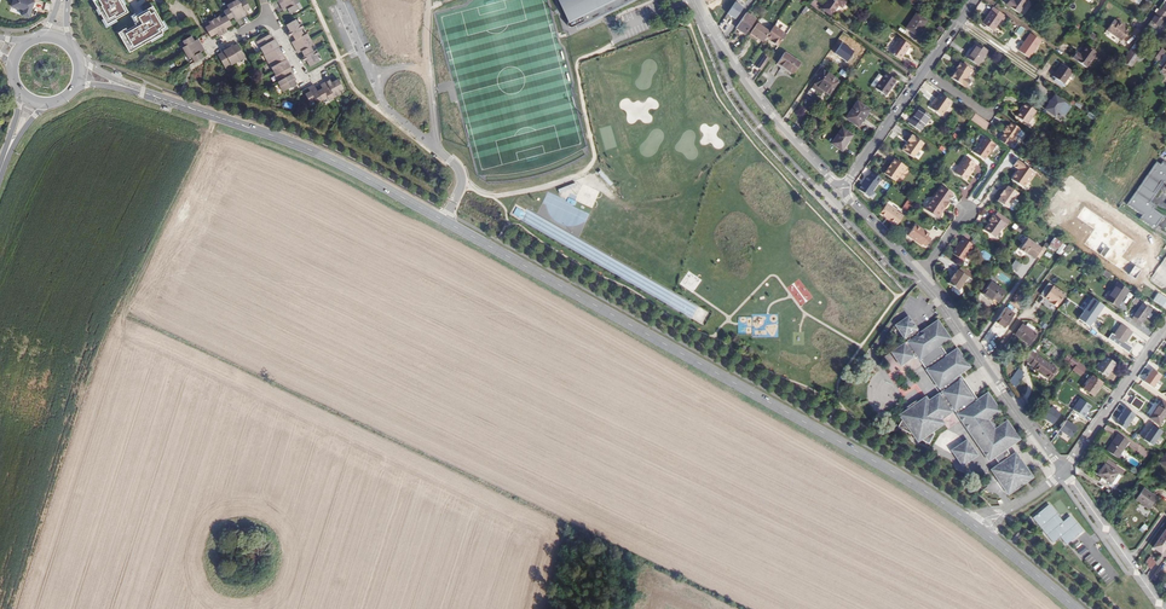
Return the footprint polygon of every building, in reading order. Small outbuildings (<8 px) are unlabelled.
[(33,0),(16,0),(15,1),(21,3),(21,6),(33,9),(35,4),(32,3),(33,0)] [(91,3),(105,30),(126,18),(117,0),(97,0),(91,3)] [(233,3),(241,18),(245,16),(242,10),(244,9),(245,11),(250,8),(245,0),(240,3),(239,0),(237,0),(233,3)] [(297,0),(291,0),(281,6),(283,10),(288,7),(289,9),(288,10),(290,14),(299,10),(296,4),(299,2),(297,0)] [(562,0),(558,0),(569,22),(571,20),(562,0)] [(567,26),(571,28),(583,22),(583,21),(590,18),(592,21),(600,18),(597,13),(626,0),(562,0),(571,20),(569,22),(567,26)] [(717,7),(727,11),(730,4),(722,0),(720,0),(717,7)] [(822,9),(831,16),(838,5),(842,8),(846,2),(844,0),(828,0),(822,9)] [(1028,0),(1013,0),(1010,0),(1006,4),(1019,13),(1028,0)] [(1165,15),(1165,0),(1150,21),(1159,27),(1162,21),(1165,15)] [(725,13),(734,19),(743,8),(734,1),(725,13)] [(227,16),(229,20),(233,17),(233,16),(234,15),(237,20),(241,18),(233,3),(227,6),(229,10),(224,12),(227,16)] [(166,33),(151,8),(131,20),(136,28),(119,38),(129,55),(166,33)] [(993,31),(1001,19),(1003,20),(1006,16),(993,8),(982,24),(985,26),(987,27),(993,31)] [(745,34),(756,19),(746,12),(736,28),(745,34)] [(916,36),(927,21),(916,13),(905,28),(916,36)] [(229,20),(227,16),(222,19),(220,16),(214,19),(223,35),(227,32),(225,29),(224,27),(226,26),(227,28),(232,25),(229,20)] [(219,37),(223,35),(214,19),(208,22),(210,25),(205,28),(210,37),(216,34),(215,33),(216,32),(217,33),(219,37)] [(293,36),(301,31),(304,29),(301,23),(298,25),(296,20),(286,25),(289,30),(291,29),(292,31),(290,32),(287,34),(289,38),(293,36)] [(1125,27),(1122,26),(1123,24),(1119,21),(1118,23),(1114,20),(1106,30),(1121,41),(1129,30),(1125,27)] [(758,39),(763,42),(766,37),(770,32),(757,23),(749,35),(753,38),(754,36),(758,39)] [(786,34),(774,26),(770,32),(766,37),(771,40),(773,42),(773,43),(778,46),(786,34)] [(1026,31),(1021,27),(1016,33),(1018,34),(1022,37),(1026,31)] [(1149,33),(1144,29),(1139,36),(1144,40),(1149,33)] [(304,36),(301,31),(293,36),(295,40),(297,40),(298,41),(293,44),(295,48),(310,40),(307,34),(304,36)] [(849,49),(860,57),(866,49),(851,38),(851,37),(846,33),(844,35),(847,38),(845,41),(851,46),(849,49)] [(1028,33),(1018,52),(1031,59),(1041,39),(1028,33)] [(260,47),(262,51),(277,43),(275,39),(272,41),(271,39),(272,38),(270,34),(256,42),(259,48),(260,47)] [(183,48),(186,53),(201,45),(199,41),(194,44),(193,42),(194,41),(192,36),(183,41),(186,46),(183,48)] [(900,59),(910,46),(899,39),(890,52),(900,59)] [(302,52),(305,56),(313,52),(310,47),(313,45),(310,40),(295,48),(297,52),(302,49),(303,51),(302,52)] [(264,56),(267,62),(281,54),(279,50),(278,51),(277,49),(279,47),(277,43),(262,51),(264,55),(264,56)] [(976,43),(966,57),(978,66),(988,51),(976,43)] [(231,46),(227,48),(235,63),(239,61),(240,61),(246,58),(238,44),(234,46),(234,47),(232,48),(231,46)] [(201,45),(186,53),(189,59),(192,57),(195,62),(203,58),(200,53),(199,54),(198,52),(203,49),(201,45)] [(1086,68),(1097,53),(1086,46),(1080,55),(1077,53),(1073,58),(1086,68)] [(235,63),(227,48),(223,50),(224,53),(222,54),(222,53),(218,55),(226,69),(232,66),(231,65),(235,63)] [(1129,52),(1124,48),(1118,56),(1123,59),(1129,52)] [(1129,52),(1123,59),(1122,60),(1122,61),(1130,67),(1139,55),(1130,49),(1129,52)] [(316,50),(313,52),(305,56),(301,58),(303,62),(306,61),(308,60),(309,61),(307,62),(310,67),(319,62),(317,57),(319,56),(316,50)] [(1158,62),(1164,53),(1160,50),(1154,59),(1158,62)] [(777,63),(793,74),(801,63),(785,52),(777,63)] [(283,58),(281,54),(267,62),(270,68),(271,68),(273,71),(288,63),(286,59),(284,61),(282,59),(283,58)] [(764,56),(757,67),(761,70),(769,59),(764,56)] [(290,67),(288,63),(273,71),(275,75),(275,76),(278,82),(292,74),(290,70),(289,70),(288,68),(290,67)] [(967,79),(973,71),(967,68),(963,64),(960,63),(956,68),(957,69),(951,77),(965,87),(970,81),(967,79)] [(1072,72),(1061,65),(1053,77),(1055,78),(1053,81),(1062,87),(1072,72)] [(839,81),(824,71),(814,84),(824,91),(829,94),(839,81)] [(886,96),(896,81),(886,73),(883,77),(875,88),(886,96)] [(295,78),(292,74),(278,82),(280,86),(279,87),(283,93),(297,85),(294,81),(293,81),(292,79),(295,78)] [(883,77),(878,74),(871,85),(875,88),(883,77)] [(325,82),(334,97),(340,94),(338,91),(343,88),(338,79),(333,82),(334,84),(332,85),(329,79),(325,82)] [(328,100),(334,97),(325,82),(321,84),(325,89),(323,90),(322,89),(317,92),(322,100),(327,97),(328,100)] [(824,91),(814,84),(812,88),(821,94),(824,91)] [(322,100),(317,92),(313,85),(309,87),(312,92),(311,93),(310,92),(305,95),(310,103),(315,100),(316,103),(322,100)] [(1026,86),(1021,93),(1025,95),(1030,89),(1026,86)] [(941,116),(951,102),(940,94),(937,99),(938,100),(931,109),(941,116)] [(1055,95),(1045,109),(1055,116),(1065,102),(1055,95)] [(931,109),(938,100),(937,99),(935,98),(929,107),(931,109)] [(858,102),(846,118),(858,126),(869,110),(858,102)] [(1036,111),(1025,103),(1021,109),(1022,109),(1020,112),(1017,117),(1027,124),(1036,111)] [(919,108),(911,119),(908,123),(920,131),(931,116),(919,108)] [(975,113),(970,120),(984,130),(989,123),(975,113)] [(1025,134),(1025,132),(1021,129),(1010,122),(1008,127),(1006,126),(1002,132),(1003,133),(1000,137),(1011,144),(1013,146),(1017,141),(1014,139),(1018,134),(1022,137),(1023,137),(1025,134)] [(814,138),(820,128),(816,124),(809,134),(814,138)] [(831,144),(842,151),(846,145),(847,145),(849,142),(849,141),(852,136),(842,129),(831,144)] [(924,144),(911,135),(907,141),(910,143),(907,147),(905,146),(902,151),(913,159),(924,144)] [(993,148),(996,143),(983,136),(973,153),(984,160),(990,149),(992,147),(993,148)] [(1011,144),(1000,137),(998,140),(1008,147),(1011,144)] [(965,180),(968,177),(971,173),(972,174),(975,169),(974,168),(976,165),(966,157),(955,173),(965,180)] [(1036,171),(1018,158),(1015,164),(1020,167),(1021,168),(1019,171),(1018,170),(1011,179),(1023,187),(1027,182),(1028,183),(1036,171)] [(907,168),(894,159),(890,165),(891,165),(889,169),(888,168),(884,174),(895,182),(902,172),(904,172),(907,168)] [(1162,160),(1160,164),(1156,161),(1127,205),(1141,215),(1139,219),(1155,229),(1164,216),(1154,209),(1156,206),(1152,202),(1164,182),(1165,183),(1165,163),(1162,160)] [(609,186),(612,183),(600,170),(597,173),(609,186)] [(873,199),(876,193),(873,191),(877,184),(886,189),(889,183),(869,171),(857,191),(873,199)] [(559,193),(576,186),(574,182),(557,190),(559,193)] [(938,217),(941,213),(940,211),(943,207),(944,208),(948,203),(947,202),(952,194),(942,186),(937,194),(936,193),(925,210),(936,217),(938,217)] [(1008,208),(1018,193),(1007,186),(1004,190),(1003,190),(1000,195),(1001,195),(997,200),(1008,208)] [(908,200),(902,206),(907,211),(913,205),(908,200)] [(886,203),(878,214),(896,226),(903,215),(886,203)] [(1134,240),(1085,206),(1077,217),(1094,229),(1084,244),(1136,279),(1142,270),(1122,256),(1134,240)] [(1003,224),(1006,227),(1011,220),(998,211),(995,216),(994,215),(992,216),(989,220),(990,222),(991,223),(990,225),(988,224),(984,230),(995,237),(1003,224)] [(1020,232),(1022,227),(1013,224),(1011,228),(1020,232)] [(928,237),(930,234),(925,231),(925,232),(922,230),(922,229),(916,225),(908,236),(922,246),(923,244),(926,247),(932,239),(928,237)] [(964,261),(975,245),(964,238),(953,253),(964,261)] [(1066,246),(1054,238),(1050,244),(1058,249),(1062,252),(1066,246)] [(1025,253),(1033,243),(1027,239),(1025,239),(1023,242),(1024,244),(1020,249),(1025,253)] [(1041,249),(1033,243),(1025,253),(1026,252),(1035,259),(1041,249)] [(1021,265),(1014,260),(1009,268),(1016,272),(1021,265)] [(959,290),(969,277),(972,279),(974,275),(961,266),(958,270),(958,269),(955,274),(954,273),(951,278),(952,278),(949,283),(959,290)] [(1111,274),(1105,270),(1102,274),(1108,278),(1111,274)] [(993,298),(1000,288),(991,282),(982,294),(990,300),(992,298),(993,298)] [(1118,283),(1106,299),(1117,307),(1129,291),(1118,283)] [(1065,294),(1069,288),(1063,284),(1059,290),(1065,294)] [(1064,295),(1052,287),(1044,298),(1051,302),(1049,304),(1055,308),(1064,295)] [(1005,292),(1000,288),(993,298),(998,302),(1005,292)] [(1143,304),(1134,316),(1134,317),(1132,320),(1140,325),(1151,310),(1143,304)] [(1005,308),(995,322),(1005,328),(1014,314),(1005,308)] [(854,388),(858,404),(956,335),(943,317),(882,359),(860,374),(854,388)] [(947,355),(940,346),(951,339),(938,320),(919,333),(917,329),(911,319),(907,322),(905,319),(896,325),(905,338),(905,337),(908,341),(892,352),(902,365),(917,355),(943,394),(941,395),(940,394),(930,401),(927,396),(918,402),(917,400),(913,402),(910,404),(907,407),(909,409),(906,410),(910,416),(909,418),(903,417),(898,428),(930,444),(937,430),(936,429),(945,423),(942,419),(952,412),(951,410),(953,409),(990,461),(995,457),(999,464),(991,469),(1008,494),(1033,477),(1022,462),(1010,460),(1011,456),(1011,453),(1011,451),(1011,446),(1020,440),(1007,421),(997,428),(991,419),(1001,412),(988,393),(978,400),(973,394),(971,396),(961,382),(964,380),(960,374),(970,367),(957,348),(947,355)] [(1021,340),(1029,345),(1037,335),(1022,324),(1014,335),(1021,340)] [(1121,347),(1132,332),(1122,325),(1111,340),(1121,347)] [(1110,338),(1105,333),(1100,339),(1106,343),(1110,338)] [(1057,369),(1037,355),(1031,351),(1024,360),(1030,364),(1030,365),(1034,368),(1033,369),(1039,373),(1040,372),(1050,379),(1057,369)] [(1107,377),(1116,364),(1105,356),(1096,369),(1107,377)] [(1086,368),(1078,362),(1073,369),(1081,374),(1086,368)] [(1022,373),(1017,369),(1009,381),(1014,387),(1022,376),(1020,375),(1022,373)] [(1143,380),(1148,372),(1144,369),(1138,378),(1143,380)] [(1161,377),(1152,370),(1143,381),(1152,388),(1161,377)] [(1050,379),(1040,372),(1039,373),(1049,380),(1050,379)] [(1103,383),(1092,375),(1083,389),(1093,396),(1103,383)] [(973,394),(964,380),(961,382),(971,396),(973,394)] [(1142,403),(1134,397),(1129,404),(1138,410),(1142,403)] [(1090,406),(1079,399),(1072,410),(1083,417),(1090,406)] [(1149,418),(1159,425),(1165,416),(1165,403),(1161,400),(1149,418)] [(1060,414),(1050,407),(1043,418),(1053,425),(1060,414)] [(1135,415),(1124,408),(1117,419),(1117,420),(1115,424),(1125,430),(1135,415)] [(1077,428),(1065,420),(1058,431),(1070,439),(1077,428)] [(1110,433),(1113,428),(1106,425),(1103,430),(1110,433)] [(1138,443),(1149,429),(1144,426),(1134,439),(1138,443)] [(1159,436),(1150,430),(1143,441),(1152,447),(1159,436)] [(1117,458),(1129,442),(1118,434),(1106,450),(1117,458)] [(978,455),(967,440),(952,450),(963,466),(978,455)] [(1136,466),(1139,462),(1131,457),(1128,461),(1136,466)] [(1123,470),(1108,460),(1097,475),(1110,483),(1117,473),(1120,475),(1123,470)] [(1120,475),(1117,473),(1110,483),(1113,485),(1120,475)] [(1135,499),(1149,509),(1157,497),(1143,487),(1135,499)] [(1062,521),(1048,504),(1032,518),(1052,543),(1059,537),(1065,545),(1082,531),(1069,515),(1062,521)] [(1156,542),(1156,543),(1163,548),(1164,548),(1165,546),(1165,528),(1163,532),(1162,531),(1158,536),(1159,537),(1156,542)] [(1163,548),(1156,543),(1154,546),(1161,551),(1163,548)] [(1076,551),(1080,555),(1087,549),(1082,545),(1076,551)] [(1146,562),(1149,564),(1147,566),(1151,569),(1156,562),(1149,557),(1146,562)] [(1106,584),(1112,580),(1105,572),(1099,577),(1106,584)]
